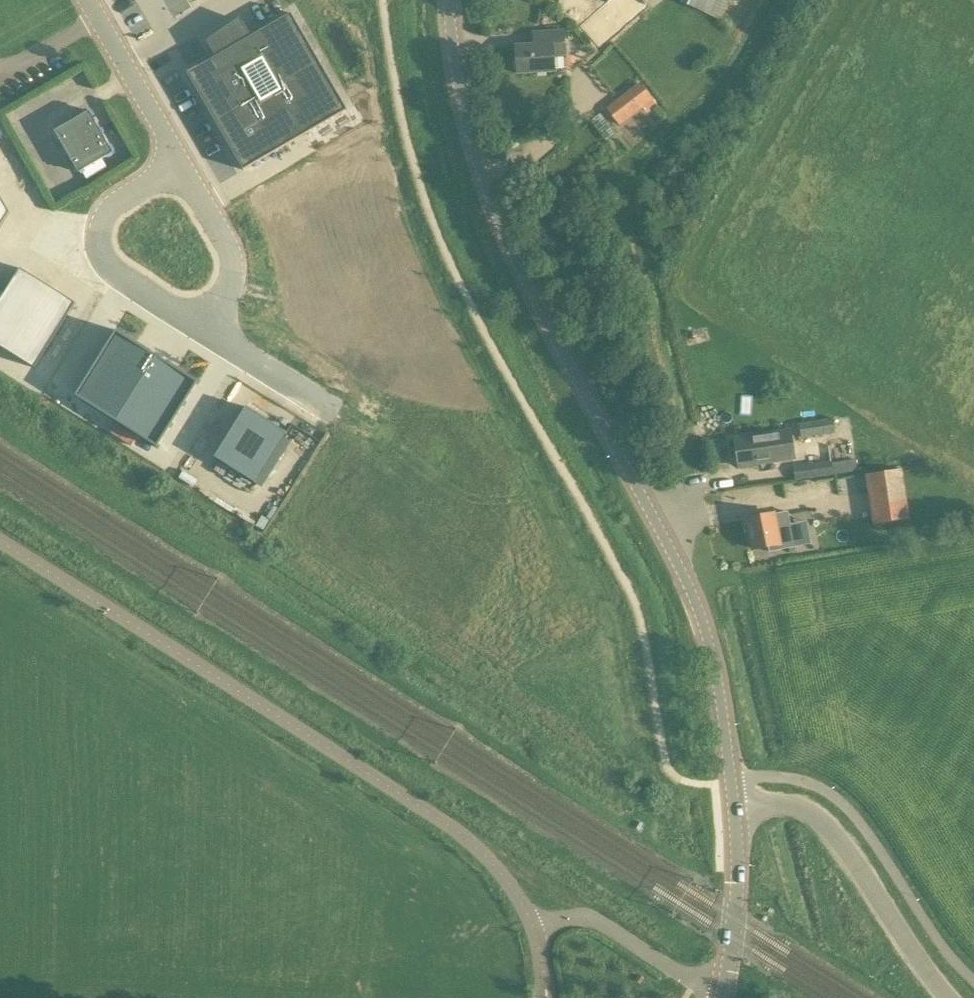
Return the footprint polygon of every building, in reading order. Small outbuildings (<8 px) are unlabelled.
[(579,24),(599,47),(647,5),(644,2),(644,0),(606,0),(579,24)] [(681,3),(721,19),(729,0),(682,0),(681,3)] [(214,43),(221,54),(187,74),(243,170),(347,110),(291,13),(250,37),(244,25),(214,43)] [(554,55),(565,55),(564,31),(539,32),(540,44),(516,46),(517,73),(555,71),(554,55)] [(630,93),(618,102),(630,118),(642,108),(630,93)] [(89,111),(54,131),(78,172),(113,152),(89,111)] [(606,141),(616,133),(601,114),(591,121),(606,141)] [(0,198),(0,234),(11,216),(0,198)] [(21,269),(6,294),(0,290),(0,348),(35,369),(76,303),(21,269)] [(116,330),(76,395),(157,447),(198,382),(116,330)] [(286,432),(246,407),(214,458),(255,483),(286,432)] [(833,417),(799,423),(802,438),(835,432),(833,417)] [(739,467),(795,459),(790,430),(735,438),(739,467)] [(795,478),(835,473),(858,470),(856,458),(832,462),(831,460),(793,465),(795,478)] [(873,525),(910,519),(902,469),(865,474),(873,525)] [(795,546),(788,510),(748,518),(754,550),(768,547),(769,551),(795,546)]
